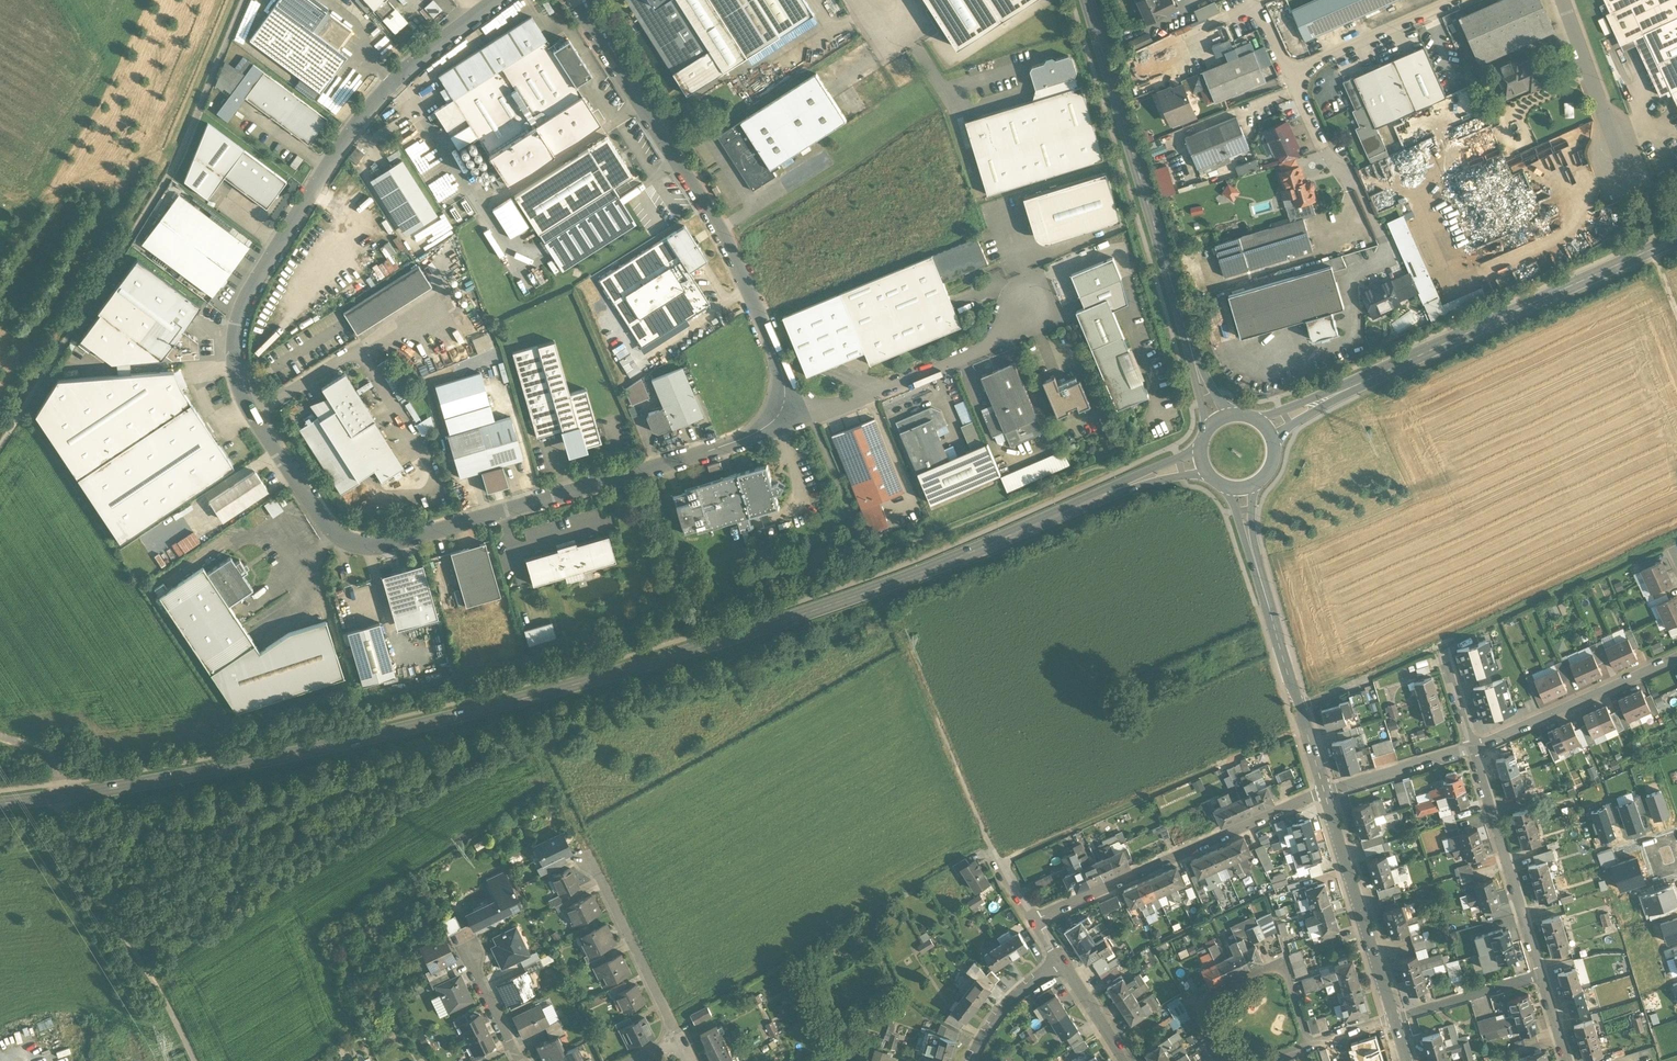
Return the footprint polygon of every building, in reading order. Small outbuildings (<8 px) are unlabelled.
[(330,15),(316,34),(312,31),(326,12),(310,0),(279,0),(276,4),(249,40),(302,80),(318,91),(320,93),(347,57),(338,50),(352,31),(330,15)] [(365,0),(355,0),(368,15),(373,10),(365,0)] [(373,10),(384,0),(365,0),(373,10)] [(426,7),(435,17),(444,8),(436,0),(433,0),(426,7)] [(687,96),(814,15),(805,0),(626,0),(687,96)] [(955,48),(1032,0),(925,0),(955,48)] [(1138,0),(1148,21),(1177,8),(1173,0),(1139,0),(1138,0)] [(1202,20),(1223,9),(1218,0),(1215,0),(1196,9),(1202,20)] [(1291,11),(1305,42),(1399,0),(1316,0),(1291,11)] [(1460,18),(1478,58),(1551,26),(1539,0),(1501,0),(1460,18)] [(1610,13),(1606,15),(1620,45),(1643,34),(1657,64),(1676,55),(1676,0),(1604,0),(1610,13)] [(1605,4),(1599,7),(1603,14),(1608,11),(1605,4)] [(384,19),(397,33),(410,21),(397,7),(384,19)] [(434,111),(446,130),(465,118),(480,143),(501,176),(490,183),(494,190),(502,185),(505,182),(506,184),(599,124),(575,86),(591,76),(568,40),(552,50),(531,17),(458,63),(438,76),(439,78),(439,79),(453,99),(439,108),(434,111)] [(1423,47),(1394,60),(1416,111),(1445,98),(1423,47)] [(1254,51),(1203,72),(1216,103),(1266,82),(1254,51)] [(1657,64),(1676,106),(1676,55),(1657,64)] [(1069,56),(1056,60),(1052,58),(1047,59),(1045,64),(1033,67),(1030,71),(1036,89),(1039,88),(1042,99),(965,122),(988,195),(1103,160),(1081,87),(1078,88),(1075,77),(1077,73),(1072,59),(1069,56)] [(1531,59),(1509,69),(1507,63),(1493,69),(1497,76),(1499,75),(1508,96),(1531,85),(1534,91),(1545,86),(1542,80),(1540,80),(1531,59)] [(1394,60),(1343,83),(1356,111),(1366,106),(1376,129),(1377,128),(1416,111),(1394,60)] [(327,120),(253,65),(217,114),(227,121),(245,98),(308,145),(327,120)] [(816,74),(718,137),(753,192),(776,177),(774,172),(780,168),(778,165),(847,121),(816,74)] [(318,91),(302,80),(296,88),(311,100),(318,91)] [(857,86),(845,90),(852,113),(865,109),(857,86)] [(1183,86),(1171,91),(1170,89),(1161,93),(1170,114),(1168,115),(1171,124),(1181,120),(1181,122),(1193,117),(1190,109),(1193,108),(1188,96),(1187,97),(1183,86)] [(1575,100),(1566,101),(1567,117),(1576,116),(1575,100)] [(1376,129),(1366,106),(1356,111),(1354,112),(1359,125),(1363,123),(1365,126),(1357,129),(1369,157),(1386,150),(1377,128),(1376,129)] [(1237,117),(1185,138),(1198,169),(1249,148),(1237,117)] [(1287,123),(1265,133),(1276,157),(1278,157),(1296,148),(1298,147),(1294,138),(1291,137),(1290,133),(1291,131),(1287,123)] [(222,176),(242,150),(205,124),(181,182),(204,198),(222,176)] [(1587,157),(1581,141),(1587,138),(1582,126),(1554,137),(1558,147),(1564,145),(1567,152),(1558,155),(1563,166),(1587,157)] [(417,128),(405,134),(413,150),(425,144),(417,128)] [(1417,131),(1399,139),(1404,150),(1422,142),(1417,131)] [(607,137),(514,197),(538,235),(612,187),(631,175),(607,137)] [(1162,138),(1151,142),(1152,147),(1164,143),(1162,138)] [(437,144),(413,158),(421,173),(431,167),(436,177),(430,180),(436,190),(456,179),(437,144)] [(1296,148),(1278,157),(1281,163),(1300,157),(1296,148)] [(287,182),(242,150),(222,176),(266,209),(287,182)] [(1238,165),(1242,175),(1263,168),(1260,158),(1238,165)] [(402,160),(374,178),(409,234),(437,216),(402,160)] [(1172,163),(1157,167),(1164,194),(1179,191),(1172,163)] [(1300,168),(1280,173),(1282,180),(1302,174),(1300,168)] [(1106,173),(1024,198),(1025,201),(1026,201),(1036,234),(1047,231),(1051,243),(1121,222),(1106,173)] [(1302,174),(1282,180),(1285,190),(1282,191),(1284,199),(1292,196),(1294,205),(1311,201),(1314,200),(1311,190),(1313,189),(1314,187),(1312,183),(1311,182),(1304,184),(1302,174)] [(409,234),(374,178),(370,181),(405,236),(409,234)] [(1225,196),(1239,197),(1241,184),(1226,183),(1225,196)] [(636,224),(612,187),(538,235),(562,272),(636,224)] [(1658,202),(1653,190),(1648,192),(1652,204),(1658,202)] [(178,195),(141,245),(212,297),(249,247),(178,195)] [(513,197),(493,209),(511,238),(531,226),(513,197)] [(1294,205),(1286,208),(1290,223),(1239,238),(1249,270),(1313,251),(1303,219),(1315,215),(1311,201),(1294,205)] [(1402,217),(1389,223),(1402,254),(1416,248),(1402,217)] [(684,226),(599,281),(642,349),(710,305),(689,272),(706,261),(684,226)] [(977,238),(932,256),(943,283),(988,264),(977,238)] [(1225,277),(1249,270),(1239,238),(1215,245),(1225,277)] [(375,267),(382,278),(400,265),(393,254),(397,251),(391,241),(382,248),(389,258),(375,267)] [(1427,274),(1416,248),(1402,254),(1411,273),(1419,292),(1420,294),(1434,288),(1428,276),(1419,280),(1418,277),(1427,274)] [(932,256),(841,294),(865,353),(870,365),(961,327),(943,283),(932,256)] [(137,258),(97,312),(99,314),(81,340),(111,362),(161,358),(165,353),(183,330),(200,306),(137,258)] [(1113,258),(1071,275),(1079,296),(1121,279),(1113,258)] [(418,265),(343,313),(356,334),(431,287),(418,265)] [(1331,266),(1229,296),(1241,338),(1306,319),(1312,340),(1321,338),(1321,340),(1330,337),(1329,335),(1338,333),(1331,311),(1344,308),(1331,266)] [(1411,273),(1404,276),(1412,295),(1419,292),(1411,273)] [(1404,276),(1390,283),(1398,301),(1412,295),(1404,276)] [(1121,279),(1079,296),(1084,308),(1107,299),(1113,311),(1127,305),(1121,279)] [(1389,280),(1381,284),(1380,282),(1370,286),(1371,288),(1362,292),(1368,303),(1366,306),(1368,310),(1371,311),(1372,314),(1386,307),(1387,309),(1399,303),(1398,301),(1390,283),(1389,280)] [(1434,288),(1420,294),(1423,303),(1437,296),(1434,288)] [(841,294),(783,317),(807,376),(820,371),(822,361),(830,367),(865,353),(841,294)] [(1084,308),(1076,311),(1092,348),(1123,335),(1113,311),(1107,299),(1084,308)] [(335,312),(314,324),(317,330),(339,319),(335,312)] [(689,319),(683,323),(696,343),(712,332),(704,321),(694,328),(689,319)] [(289,320),(267,340),(271,345),(293,324),(289,320)] [(183,330),(165,353),(171,357),(199,355),(196,340),(183,330)] [(682,350),(690,346),(688,342),(692,340),(689,335),(678,341),(682,350)] [(1123,335),(1092,348),(1117,410),(1149,397),(1142,380),(1132,385),(1120,356),(1130,351),(1123,335)] [(554,341),(512,353),(536,438),(561,431),(565,445),(581,440),(583,448),(601,443),(585,389),(569,394),(554,341)] [(1014,363),(982,376),(995,408),(1005,432),(1011,446),(1043,432),(1014,363)] [(681,367),(651,380),(663,408),(671,428),(672,430),(702,417),(681,367)] [(174,371),(57,381),(36,416),(77,478),(190,403),(180,388),(174,371)] [(344,373),(321,388),(335,410),(319,420),(317,418),(299,429),(340,495),(359,483),(357,481),(373,470),(381,482),(403,468),(373,422),(374,421),(344,373)] [(447,435),(493,422),(479,374),(433,387),(447,435)] [(1076,377),(1065,382),(1065,380),(1058,382),(1059,384),(1058,384),(1055,376),(1043,381),(1058,416),(1069,411),(1068,409),(1077,406),(1079,411),(1091,406),(1080,380),(1077,381),(1076,377)] [(641,379),(624,389),(631,405),(649,398),(641,379)] [(190,403),(77,478),(120,542),(233,467),(190,403)] [(663,408),(648,414),(646,419),(651,431),(657,434),(671,428),(663,408)] [(931,408),(896,423),(918,473),(949,460),(936,430),(947,425),(941,412),(931,408)] [(995,408),(983,413),(993,437),(1005,432),(995,408)] [(493,422),(447,435),(459,478),(522,459),(510,417),(493,422)] [(874,420),(833,436),(862,510),(876,504),(903,494),(874,420)] [(987,443),(949,460),(918,473),(931,504),(1001,474),(987,443)] [(766,449),(753,453),(755,459),(768,455),(766,449)] [(1063,452),(1002,477),(1008,491),(1069,465),(1063,452)] [(767,466),(738,474),(751,518),(780,509),(776,495),(782,493),(786,487),(779,483),(773,484),(767,466)] [(254,472),(208,502),(220,520),(266,490),(254,472)] [(738,474),(684,490),(696,534),(751,518),(738,474)] [(286,505),(282,499),(278,502),(282,508),(286,505)] [(876,504),(862,510),(871,532),(885,527),(876,504)] [(253,525),(266,520),(262,511),(249,516),(253,525)] [(195,530),(179,541),(186,551),(201,541),(195,530)] [(607,536),(576,545),(575,543),(556,548),(557,551),(525,560),(532,585),(564,576),(566,581),(584,576),(583,571),(615,561),(607,536)] [(484,545),(450,555),(465,607),(499,598),(484,545)] [(203,567),(169,590),(164,583),(154,589),(211,673),(236,713),(344,680),(326,622),(286,634),(260,652),(229,605),(253,589),(243,574),(247,571),(240,559),(235,562),(231,556),(207,572),(203,567)] [(1650,559),(1638,564),(1641,570),(1653,565),(1650,559)] [(1653,565),(1641,570),(1646,582),(1666,573),(1661,561),(1653,565)] [(422,566),(390,575),(405,628),(437,619),(422,566)] [(1666,573),(1646,582),(1651,593),(1663,588),(1671,584),(1666,573)] [(1663,588),(1651,593),(1654,599),(1666,594),(1663,588)] [(1654,599),(1648,602),(1651,608),(1657,605),(1669,600),(1666,594),(1654,599)] [(1657,605),(1662,617),(1676,610),(1676,597),(1676,596),(1669,600),(1657,605)] [(1568,613),(1563,602),(1558,605),(1562,615),(1568,613)] [(1662,617),(1667,628),(1676,624),(1676,610),(1662,617)] [(526,629),(530,643),(559,634),(555,621),(526,629)] [(379,623),(347,632),(362,685),(394,676),(379,623)] [(1668,631),(1671,637),(1676,634),(1676,627),(1668,631)] [(1639,647),(1631,629),(1624,632),(1627,639),(1628,638),(1633,649),(1639,647)] [(1627,639),(1616,644),(1625,664),(1637,659),(1633,649),(1628,638),(1627,639)] [(1461,665),(1465,679),(1494,670),(1492,662),(1495,662),(1490,647),(1488,647),(1486,641),(1457,650),(1460,660),(1461,660),(1462,664),(1461,665)] [(1602,641),(1595,644),(1603,662),(1609,659),(1605,649),(1602,641)] [(1603,662),(1595,644),(1588,647),(1592,655),(1593,654),(1597,665),(1603,662)] [(1605,649),(1609,659),(1614,669),(1625,664),(1616,644),(1605,649)] [(1592,655),(1581,660),(1590,680),(1602,674),(1597,665),(1593,654),(1592,655)] [(1570,664),(1567,658),(1561,661),(1569,679),(1575,677),(1570,665),(1570,664)] [(1427,659),(1416,662),(1418,667),(1428,665),(1427,659)] [(1570,664),(1570,665),(1575,677),(1579,685),(1590,680),(1581,660),(1570,664)] [(1569,679),(1561,661),(1554,664),(1557,670),(1558,670),(1563,682),(1569,679)] [(1428,666),(1416,669),(1418,675),(1430,672),(1428,666)] [(1557,670),(1546,675),(1555,695),(1567,690),(1563,682),(1558,670),(1557,670)] [(1535,680),(1532,674),(1526,677),(1534,695),(1540,692),(1534,681),(1535,680)] [(1535,680),(1534,681),(1540,692),(1543,701),(1555,695),(1546,675),(1535,680)] [(1432,678),(1414,683),(1426,723),(1444,718),(1432,678)] [(1502,679),(1473,688),(1477,703),(1479,702),(1480,707),(1479,707),(1483,721),(1512,712),(1510,704),(1512,704),(1507,687),(1504,687),(1502,679)] [(1365,690),(1349,695),(1350,699),(1352,706),(1368,701),(1365,690)] [(1641,690),(1630,696),(1639,716),(1650,711),(1650,710),(1645,698),(1641,690)] [(1639,716),(1630,696),(1618,701),(1622,709),(1627,721),(1628,721),(1639,716)] [(1659,714),(1651,696),(1645,698),(1650,710),(1650,711),(1652,717),(1659,714)] [(1350,699),(1339,702),(1340,705),(1322,711),(1327,728),(1346,723),(1344,717),(1354,714),(1352,706),(1350,699)] [(1395,704),(1388,706),(1392,718),(1399,715),(1395,704)] [(1606,706),(1595,711),(1604,731),(1615,726),(1610,714),(1606,706)] [(1627,721),(1622,709),(1616,711),(1624,729),(1624,730),(1630,727),(1628,721),(1627,721)] [(1595,711),(1583,717),(1587,725),(1592,737),(1593,736),(1604,731),(1595,711)] [(1624,729),(1616,711),(1610,714),(1615,726),(1617,732),(1624,729)] [(1575,730),(1571,722),(1559,727),(1568,747),(1580,742),(1575,730)] [(1587,725),(1581,727),(1586,739),(1592,737),(1587,725)] [(1338,733),(1340,739),(1359,733),(1357,727),(1338,733)] [(1568,747),(1559,727),(1548,732),(1551,740),(1557,752),(1568,747)] [(1581,727),(1575,730),(1580,742),(1582,748),(1589,745),(1586,739),(1581,727)] [(1592,737),(1586,739),(1589,745),(1595,743),(1593,736),(1592,737)] [(1332,744),(1336,757),(1357,750),(1353,738),(1332,744)] [(1391,739),(1372,745),(1375,757),(1395,751),(1391,739)] [(1557,752),(1551,740),(1546,743),(1554,761),(1560,758),(1557,752)] [(1357,750),(1336,757),(1341,774),(1360,768),(1356,756),(1363,754),(1361,749),(1357,750)] [(1514,755),(1496,760),(1506,795),(1524,789),(1514,755)] [(1619,767),(1615,758),(1608,761),(1613,770),(1619,767)] [(1239,778),(1234,767),(1228,770),(1233,781),(1239,778)] [(1259,768),(1245,774),(1249,782),(1254,780),(1262,777),(1259,768)] [(1290,768),(1278,774),(1281,781),(1293,776),(1290,768)] [(1455,773),(1454,772),(1446,775),(1445,776),(1447,781),(1443,782),(1445,787),(1428,792),(1431,800),(1437,798),(1447,795),(1465,790),(1461,777),(1457,778),(1455,773)] [(1260,808),(1248,782),(1249,782),(1245,774),(1240,776),(1246,789),(1244,790),(1244,788),(1237,791),(1240,797),(1247,814),(1260,808)] [(1266,786),(1262,777),(1254,780),(1258,790),(1266,786)] [(1410,778),(1403,780),(1406,790),(1407,793),(1414,791),(1410,778)] [(1266,786),(1258,790),(1254,780),(1249,782),(1248,782),(1260,808),(1273,802),(1270,796),(1274,794),(1270,784),(1266,786)] [(1403,780),(1394,783),(1397,793),(1406,790),(1403,780)] [(1406,790),(1397,793),(1402,808),(1410,805),(1407,793),(1406,790)] [(1465,790),(1447,795),(1449,801),(1451,808),(1456,806),(1457,809),(1464,807),(1463,804),(1468,802),(1465,790)] [(1660,791),(1646,795),(1655,820),(1668,816),(1660,791)] [(1227,792),(1223,794),(1227,803),(1232,801),(1227,792)] [(1631,792),(1616,797),(1628,832),(1643,826),(1639,814),(1633,797),(1631,792)] [(1227,803),(1223,794),(1218,796),(1222,805),(1227,803)] [(1447,795),(1437,798),(1438,804),(1449,801),(1447,795)] [(1633,797),(1639,814),(1645,812),(1639,795),(1633,797)] [(1232,801),(1227,803),(1234,819),(1247,814),(1240,797),(1232,801)] [(1431,800),(1415,805),(1418,814),(1439,808),(1438,804),(1437,798),(1431,800)] [(1384,814),(1380,800),(1370,803),(1374,817),(1384,814)] [(1234,819),(1227,803),(1222,805),(1214,809),(1221,825),(1234,819)] [(1370,803),(1352,808),(1356,823),(1374,817),(1370,803)] [(1605,809),(1610,824),(1617,822),(1611,804),(1604,806),(1605,809)] [(1530,808),(1512,814),(1523,848),(1540,842),(1530,808)] [(1605,809),(1591,813),(1601,842),(1615,837),(1610,824),(1605,809)] [(1397,811),(1384,814),(1386,821),(1399,818),(1397,811)] [(1453,814),(1442,818),(1444,824),(1455,821),(1453,814)] [(1374,817),(1356,823),(1360,836),(1378,831),(1374,817)] [(1309,819),(1304,821),(1302,820),(1299,821),(1298,822),(1293,824),(1296,836),(1313,831),(1309,819)] [(1444,824),(1443,824),(1445,831),(1457,828),(1455,821),(1444,824)] [(1292,823),(1283,826),(1282,823),(1275,825),(1280,841),(1286,839),(1296,836),(1293,824),(1292,823)] [(1465,832),(1459,834),(1459,835),(1449,838),(1452,850),(1463,847),(1480,842),(1476,829),(1470,830),(1469,827),(1464,828),(1465,832)] [(1313,831),(1296,836),(1298,841),(1300,849),(1317,844),(1313,831)] [(561,834),(536,847),(545,864),(545,865),(558,859),(570,853),(561,834)] [(1380,835),(1362,840),(1364,849),(1383,843),(1380,835)] [(1296,836),(1286,839),(1287,844),(1298,841),(1296,836)] [(1243,837),(1230,843),(1237,859),(1242,857),(1250,853),(1243,837)] [(1557,841),(1546,845),(1548,850),(1559,846),(1557,841)] [(1480,842),(1463,847),(1465,853),(1467,859),(1484,854),(1480,842)] [(1237,859),(1230,843),(1217,849),(1224,865),(1233,861),(1237,859)] [(1383,843),(1364,849),(1366,855),(1385,850),(1383,843)] [(1085,855),(1080,844),(1073,847),(1078,858),(1085,855)] [(1317,844),(1300,849),(1303,860),(1308,859),(1311,860),(1314,859),(1315,857),(1318,856),(1320,855),(1317,844)] [(1109,845),(1105,847),(1109,856),(1113,854),(1109,845)] [(1255,849),(1256,851),(1261,861),(1265,871),(1274,867),(1264,845),(1255,849)] [(1109,856),(1105,847),(1100,849),(1104,858),(1109,856)] [(1463,847),(1452,850),(1454,856),(1465,853),(1463,847)] [(1217,849),(1204,854),(1211,871),(1216,869),(1224,865),(1217,849)] [(1296,868),(1320,861),(1318,856),(1315,857),(1314,859),(1311,860),(1308,859),(1303,860),(1300,849),(1291,852),(1296,868)] [(1113,854),(1109,856),(1116,872),(1129,866),(1122,850),(1113,854)] [(1250,853),(1242,857),(1247,867),(1248,867),(1261,861),(1256,851),(1250,853)] [(1204,854),(1191,860),(1199,877),(1207,873),(1211,871),(1204,854)] [(1103,878),(1096,862),(1089,865),(1085,855),(1078,858),(1083,868),(1090,884),(1103,878)] [(1104,858),(1096,862),(1103,878),(1116,872),(1109,856),(1104,858)] [(1386,856),(1369,861),(1373,874),(1390,869),(1386,856)] [(1247,867),(1242,857),(1237,859),(1243,872),(1249,869),(1248,867),(1247,867)] [(965,858),(952,866),(959,875),(964,872),(962,869),(969,864),(965,858)] [(1637,858),(1612,866),(1620,891),(1645,883),(1637,858)] [(558,859),(545,865),(545,864),(537,868),(540,875),(562,865),(558,859)] [(1243,872),(1237,859),(1233,861),(1239,876),(1244,874),(1243,872)] [(990,883),(975,861),(969,864),(962,869),(964,872),(976,891),(990,883)] [(1546,862),(1528,867),(1539,901),(1556,896),(1546,862)] [(1468,864),(1456,868),(1458,876),(1471,872),(1468,864)] [(1390,869),(1373,874),(1376,887),(1394,882),(1392,876),(1406,872),(1404,865),(1390,869)] [(1176,867),(1162,873),(1170,889),(1175,887),(1183,883),(1176,867)] [(1083,868),(1064,876),(1068,886),(1074,883),(1077,890),(1090,884),(1083,868)] [(570,869),(551,878),(560,896),(566,893),(579,887),(570,869)] [(1221,879),(1216,869),(1211,871),(1216,881),(1221,879)] [(1216,881),(1211,871),(1207,873),(1212,883),(1216,881)] [(1272,876),(1275,887),(1290,882),(1287,871),(1272,876)] [(1471,872),(1458,876),(1461,884),(1473,880),(1471,872)] [(503,899),(467,916),(474,929),(495,919),(495,918),(519,906),(514,894),(513,891),(512,891),(503,873),(488,881),(493,892),(498,889),(503,899)] [(1170,889),(1162,873),(1149,879),(1157,895),(1166,891),(1170,889)] [(1051,875),(1035,882),(1038,889),(1054,882),(1051,875)] [(1157,895),(1149,879),(1137,885),(1144,901),(1151,897),(1157,895)] [(1492,879),(1474,885),(1476,892),(1478,897),(1496,892),(1492,879)] [(1191,883),(1185,886),(1190,896),(1195,893),(1191,883)] [(1324,883),(1315,886),(1314,883),(1305,886),(1308,896),(1311,908),(1313,907),(1330,902),(1324,883)] [(1144,901),(1137,885),(1124,891),(1126,898),(1124,899),(1126,903),(1128,902),(1130,907),(1138,903),(1140,908),(1141,907),(1146,905),(1144,901)] [(1305,886),(1293,889),(1296,900),(1308,896),(1305,886)] [(1653,886),(1640,890),(1642,897),(1643,897),(1655,893),(1653,886)] [(1185,891),(1177,894),(1176,891),(1177,891),(1175,887),(1170,889),(1176,902),(1185,898),(1185,897),(1187,896),(1185,891)] [(1643,897),(1649,913),(1667,907),(1676,904),(1671,888),(1655,893),(1643,897)] [(1176,902),(1170,889),(1166,891),(1167,893),(1166,893),(1171,904),(1176,902)] [(1389,889),(1378,892),(1380,899),(1392,896),(1389,889)] [(1476,892),(1466,895),(1468,901),(1478,897),(1476,892)] [(1496,892),(1478,897),(1480,903),(1482,910),(1500,905),(1496,892)] [(560,896),(549,901),(552,907),(555,906),(569,899),(566,893),(560,896)] [(979,895),(974,899),(978,905),(983,902),(979,895)] [(572,905),(564,909),(565,910),(569,918),(571,917),(575,926),(600,914),(591,896),(572,905)] [(1116,896),(1098,904),(1103,915),(1121,907),(1116,896)] [(1151,897),(1144,901),(1146,905),(1150,914),(1151,916),(1155,914),(1151,905),(1154,903),(1151,897)] [(1478,897),(1468,901),(1470,907),(1480,903),(1478,897)] [(569,899),(555,906),(559,913),(565,910),(564,909),(572,905),(569,899)] [(978,905),(974,899),(968,903),(972,909),(978,905)] [(1330,902),(1313,907),(1316,916),(1318,921),(1334,916),(1330,902)] [(1150,914),(1146,905),(1141,907),(1145,916),(1150,914)] [(1400,907),(1384,912),(1388,924),(1404,920),(1400,907)] [(1667,907),(1649,913),(1651,920),(1670,914),(1667,907)] [(1412,909),(1405,911),(1407,919),(1414,917),(1412,909)] [(1270,913),(1256,920),(1264,938),(1276,932),(1270,913)] [(454,916),(441,922),(448,936),(461,929),(454,916)] [(1231,927),(1235,935),(1246,929),(1258,924),(1254,916),(1231,927)] [(1316,916),(1305,919),(1307,924),(1318,921),(1316,916)] [(1334,916),(1318,921),(1320,927),(1322,935),(1334,931),(1339,930),(1334,916)] [(1560,916),(1542,921),(1552,956),(1570,950),(1560,916)] [(1414,917),(1407,919),(1409,925),(1416,922),(1414,917)] [(1080,921),(1076,924),(1074,923),(1070,926),(1069,928),(1065,931),(1072,941),(1087,932),(1084,927),(1090,923),(1087,918),(1081,922),(1080,921)] [(1660,924),(1667,943),(1676,939),(1676,918),(1660,924)] [(1404,920),(1388,924),(1392,937),(1408,932),(1404,920)] [(1287,921),(1279,924),(1283,935),(1291,932),(1287,921)] [(1307,924),(1301,926),(1307,942),(1312,940),(1311,938),(1312,938),(1310,931),(1320,927),(1318,921),(1307,924)] [(1246,929),(1249,936),(1253,943),(1264,938),(1258,924),(1246,929)] [(606,925),(584,936),(588,943),(583,946),(588,956),(588,957),(601,950),(616,943),(612,936),(611,937),(606,925)] [(512,928),(494,938),(497,945),(492,948),(503,968),(520,960),(529,955),(525,945),(521,947),(512,928)] [(1087,932),(1072,941),(1076,947),(1073,949),(1075,953),(1078,951),(1079,952),(1103,938),(1109,934),(1106,929),(1092,938),(1087,932)] [(1249,936),(1246,929),(1235,935),(1237,941),(1249,936)] [(1475,937),(1480,953),(1512,943),(1513,943),(1509,930),(1503,932),(1502,929),(1475,937)] [(1420,931),(1408,935),(1411,944),(1423,940),(1420,931)] [(1019,933),(1002,944),(1011,957),(1027,947),(1019,933)] [(1423,940),(1411,944),(1414,951),(1435,945),(1432,937),(1423,940)] [(1103,938),(1079,952),(1086,963),(1090,960),(1093,960),(1096,958),(1096,956),(1101,953),(1104,955),(1111,950),(1103,938)] [(1242,939),(1237,941),(1242,952),(1247,949),(1242,939)] [(442,940),(415,953),(425,973),(442,965),(452,961),(442,940)] [(930,940),(924,943),(928,950),(934,946),(930,940)] [(1237,941),(1233,943),(1237,954),(1242,952),(1237,941)] [(924,943),(918,947),(922,953),(928,950),(924,943)] [(1512,943),(1480,953),(1484,969),(1499,964),(1498,962),(1504,960),(1505,963),(1511,961),(1510,958),(1516,956),(1512,943)] [(1002,944),(985,954),(994,968),(1011,957),(1002,944)] [(1247,949),(1242,952),(1250,968),(1263,962),(1255,946),(1247,949)] [(601,950),(588,957),(588,956),(584,958),(587,964),(604,956),(601,950)] [(1216,951),(1211,953),(1216,964),(1221,961),(1216,951)] [(529,955),(520,960),(523,966),(539,959),(536,952),(529,955)] [(1237,954),(1229,958),(1237,974),(1250,968),(1242,952),(1237,954)] [(1300,952),(1289,955),(1292,962),(1303,959),(1300,952)] [(1216,964),(1211,953),(1206,955),(1211,966),(1216,964)] [(1416,956),(1398,961),(1402,975),(1443,963),(1444,962),(1441,953),(1417,961),(1416,956)] [(604,956),(587,964),(590,971),(594,969),(607,963),(604,956)] [(607,963),(594,969),(598,978),(602,976),(606,984),(629,973),(621,956),(607,963)] [(1103,957),(1092,965),(1099,976),(1110,969),(1103,957)] [(1221,961),(1216,964),(1224,980),(1237,974),(1229,958),(1221,961)] [(539,959),(523,966),(526,972),(527,972),(528,974),(543,967),(539,959)] [(1303,959),(1292,962),(1294,969),(1305,966),(1303,959)] [(1347,961),(1345,960),(1341,962),(1340,963),(1335,965),(1337,972),(1339,977),(1356,971),(1352,960),(1347,961)] [(1463,978),(1459,962),(1453,964),(1458,980),(1463,978)] [(1443,963),(1402,975),(1408,994),(1426,989),(1421,973),(1425,971),(1426,975),(1444,969),(1443,963)] [(1211,966),(1203,970),(1211,986),(1224,980),(1216,964),(1211,966)] [(442,965),(425,973),(429,982),(446,973),(442,965)] [(1305,966),(1294,969),(1296,977),(1307,974),(1305,966)] [(986,974),(979,967),(976,971),(970,967),(966,971),(970,974),(990,989),(995,983),(986,974)] [(1110,969),(1099,976),(1103,982),(1118,973),(1114,967),(1110,969)] [(1575,968),(1558,974),(1564,994),(1582,989),(1575,968)] [(991,969),(986,974),(995,983),(999,977),(991,969)] [(1356,971),(1339,977),(1340,982),(1343,990),(1360,985),(1356,971)] [(526,972),(497,986),(507,1006),(529,995),(524,985),(532,982),(528,974),(527,972),(526,972)] [(446,973),(429,982),(432,989),(437,987),(437,986),(450,979),(447,973),(446,973)] [(990,989),(970,974),(958,990),(964,994),(978,1005),(990,989)] [(1122,978),(1107,988),(1115,1000),(1130,991),(1144,982),(1140,974),(1134,978),(1135,980),(1127,985),(1122,978)] [(461,986),(456,976),(450,979),(437,986),(437,987),(442,996),(444,995),(451,1011),(472,1001),(464,985),(461,986)] [(1313,977),(1301,980),(1304,993),(1317,989),(1313,977)] [(1339,977),(1329,979),(1331,985),(1340,982),(1339,977)] [(626,982),(610,990),(613,997),(618,994),(629,989),(626,982)] [(1144,982),(1130,991),(1133,996),(1142,990),(1143,993),(1149,989),(1144,982)] [(1343,990),(1337,992),(1341,1003),(1364,996),(1360,985),(1343,990)] [(629,989),(618,994),(626,1012),(644,1003),(635,986),(629,989)] [(1051,988),(1036,997),(1041,1004),(1055,994),(1051,988)] [(1582,989),(1564,994),(1571,1015),(1588,1009),(1582,989)] [(1130,991),(1115,1000),(1123,1012),(1138,1003),(1133,996),(1130,991)] [(964,994),(952,1011),(965,1021),(978,1005),(964,994)] [(1066,1012),(1055,994),(1041,1004),(1034,1009),(1041,1020),(1048,1015),(1052,1021),(1066,1012)] [(759,995),(752,999),(756,1005),(762,1002),(759,995)] [(1183,995),(1169,1002),(1176,1017),(1171,1020),(1176,1029),(1190,1023),(1192,1028),(1198,1025),(1195,1019),(1194,1020),(1183,995)] [(1364,996),(1341,1003),(1346,1020),(1369,1013),(1364,996)] [(537,1003),(512,1015),(522,1036),(544,1025),(547,1024),(537,1003)] [(1138,1003),(1123,1012),(1131,1025),(1146,1015),(1145,1014),(1140,1007),(1138,1003)] [(1145,1003),(1140,1007),(1145,1014),(1150,1011),(1145,1003)] [(1531,1005),(1513,1010),(1517,1023),(1534,1018),(1531,1005)] [(707,1007),(690,1016),(694,1024),(711,1015),(707,1007)] [(1077,1029),(1066,1012),(1052,1021),(1063,1038),(1077,1029)] [(964,1023),(950,1013),(944,1021),(960,1029),(964,1023)] [(465,1016),(453,1022),(456,1027),(460,1026),(459,1025),(467,1021),(465,1016)] [(467,1021),(459,1025),(460,1026),(473,1055),(474,1055),(482,1051),(493,1045),(479,1016),(467,1021)] [(1316,1019),(1315,1016),(1306,1019),(1311,1035),(1319,1032),(1316,1019)] [(1324,1017),(1316,1019),(1319,1032),(1328,1029),(1324,1017)] [(1488,1018),(1477,1021),(1480,1031),(1490,1027),(1488,1018)] [(1534,1018),(1517,1023),(1521,1035),(1538,1030),(1534,1018)] [(644,1019),(625,1028),(633,1045),(652,1035),(644,1019)] [(547,1024),(544,1025),(548,1033),(558,1028),(554,1020),(547,1024)] [(1603,1055),(1592,1021),(1574,1026),(1585,1060),(1603,1055)] [(772,1022),(766,1026),(773,1038),(779,1035),(772,1022)] [(958,1032),(940,1023),(936,1035),(956,1041),(958,1032)] [(716,1027),(700,1036),(713,1060),(734,1060),(716,1027)] [(1029,1027),(1023,1031),(1027,1037),(1033,1033),(1029,1027)] [(558,1028),(548,1033),(551,1040),(556,1037),(561,1035),(558,1028)] [(1078,1032),(1068,1039),(1073,1047),(1084,1041),(1078,1032)] [(936,1035),(929,1033),(923,1052),(934,1055),(950,1060),(956,1041),(936,1035)] [(1033,1033),(1027,1037),(1031,1043),(1037,1039),(1033,1033)] [(1440,1034),(1423,1039),(1427,1053),(1444,1048),(1440,1034)] [(899,1037),(892,1035),(890,1042),(896,1044),(899,1037)] [(1535,1035),(1523,1039),(1525,1045),(1537,1042),(1535,1035)] [(1351,1044),(1356,1060),(1383,1060),(1376,1036),(1351,1044)] [(535,1047),(542,1060),(547,1060),(552,1059),(563,1053),(556,1037),(551,1040),(535,1047)] [(1208,1040),(1198,1046),(1207,1060),(1211,1060),(1218,1056),(1208,1040)] [(1084,1041),(1073,1047),(1077,1054),(1088,1047),(1084,1041)] [(1167,1041),(1160,1045),(1164,1050),(1170,1046),(1167,1041)] [(1464,1041),(1457,1044),(1459,1050),(1466,1048),(1464,1041)] [(896,1044),(890,1042),(888,1048),(894,1050),(896,1044)] [(1156,1048),(1154,1047),(1151,1049),(1150,1051),(1146,1054),(1150,1060),(1158,1060),(1167,1055),(1164,1050),(1160,1045),(1156,1048)] [(1524,1045),(1515,1048),(1516,1054),(1526,1051),(1524,1045)] [(552,1059),(553,1060),(585,1060),(578,1046),(563,1053),(552,1059)] [(892,1053),(878,1048),(873,1060),(889,1060),(892,1053)] [(1427,1053),(1429,1060),(1448,1060),(1444,1048),(1427,1053)] [(1323,1060),(1330,1060),(1326,1049),(1319,1051),(1323,1060)] [(1623,1049),(1612,1052),(1614,1058),(1624,1055),(1623,1049)] [(474,1055),(473,1055),(470,1056),(472,1060),(474,1060),(484,1056),(482,1051),(474,1055)] [(1527,1056),(1529,1060),(1548,1060),(1545,1051),(1527,1056)]
